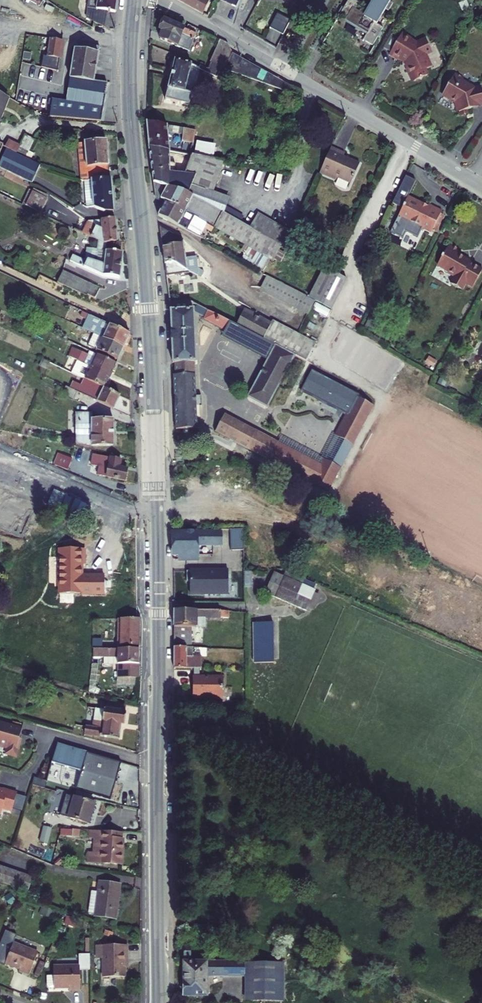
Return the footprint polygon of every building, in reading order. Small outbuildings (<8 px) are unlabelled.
[(115,13),(117,0),(89,0),(88,9),(95,10),(108,12),(115,13)] [(202,14),(209,1),(207,0),(177,0),(202,14)] [(394,0),(377,0),(366,18),(357,12),(361,6),(351,0),(345,11),(347,12),(343,18),(348,21),(347,23),(369,36),(365,43),(374,48),(379,40),(381,40),(384,36),(382,35),(385,31),(378,27),(387,12),(389,14),(393,6),(391,5),(394,0)] [(93,23),(105,29),(108,12),(95,10),(93,23)] [(162,32),(160,37),(159,40),(188,53),(196,35),(164,21),(160,31),(162,32)] [(54,23),(47,22),(44,39),(50,40),(47,58),(43,57),(40,69),(57,71),(62,42),(64,28),(54,27),(54,23)] [(399,41),(392,55),(390,57),(400,63),(401,61),(406,64),(410,71),(408,71),(413,82),(417,83),(421,81),(423,81),(424,79),(429,77),(427,71),(432,68),(426,56),(432,53),(427,41),(418,46),(411,42),(412,40),(403,35),(399,41)] [(216,48),(220,41),(210,36),(207,43),(212,46),(216,48)] [(221,69),(224,70),(232,54),(227,44),(220,41),(216,48),(214,54),(209,63),(210,63),(207,70),(200,67),(199,69),(216,78),(221,69)] [(49,117),(100,122),(107,84),(94,82),(99,48),(80,44),(79,51),(74,50),(66,102),(50,99),(49,103),(51,104),(49,117)] [(296,99),(301,93),(232,54),(224,70),(286,93),(296,99)] [(200,73),(199,69),(189,65),(175,61),(164,101),(188,107),(192,94),(195,92),(200,73)] [(456,103),(458,113),(459,113),(460,116),(467,114),(467,111),(470,110),(470,107),(481,104),(481,94),(481,89),(473,91),(473,90),(472,90),(469,90),(469,88),(461,83),(462,80),(454,75),(443,95),(456,103)] [(146,122),(148,148),(169,152),(168,133),(184,135),(184,129),(146,122)] [(193,144),(195,131),(184,129),(184,135),(183,143),(193,144)] [(28,152),(34,141),(24,136),(19,146),(19,148),(28,152)] [(3,150),(5,151),(15,155),(19,148),(19,146),(7,141),(3,150)] [(83,181),(110,180),(109,171),(106,141),(77,143),(80,173),(80,180),(83,181)] [(33,154),(28,152),(19,148),(15,155),(29,162),(33,154)] [(184,193),(239,224),(243,218),(232,212),(232,213),(224,209),(228,199),(212,193),(221,168),(223,162),(190,155),(184,175),(174,174),(175,165),(170,164),(169,152),(148,148),(153,183),(184,193)] [(332,149),(330,148),(319,174),(323,176),(332,149)] [(323,176),(335,181),(337,178),(350,184),(358,165),(343,158),(344,154),(332,149),(323,176)] [(14,175),(31,183),(35,174),(38,167),(29,162),(15,155),(5,151),(0,162),(0,168),(14,175)] [(41,168),(38,175),(37,177),(45,180),(49,170),(41,168)] [(431,234),(441,212),(428,206),(426,211),(419,207),(420,205),(406,198),(414,182),(404,177),(390,204),(401,210),(388,234),(400,240),(404,234),(416,239),(421,229),(431,234)] [(113,211),(110,180),(83,181),(86,207),(94,206),(103,212),(113,211)] [(273,261),(280,247),(249,229),(239,224),(184,193),(153,183),(154,196),(206,224),(247,247),(268,258),(270,260),(273,261)] [(31,192),(46,199),(48,196),(33,189),(31,192)] [(40,212),(46,199),(31,192),(29,191),(25,198),(27,200),(25,206),(40,212)] [(157,216),(199,238),(206,224),(154,196),(155,200),(164,205),(157,216)] [(249,229),(280,247),(289,233),(257,215),(249,229)] [(105,244),(117,243),(115,219),(87,222),(82,234),(97,242),(103,244),(105,244)] [(182,239),(159,228),(166,277),(189,273),(196,277),(197,276),(201,278),(203,272),(197,269),(196,257),(185,259),(182,239)] [(105,252),(105,244),(103,244),(97,242),(96,250),(95,262),(85,260),(84,261),(72,256),(69,261),(103,277),(119,278),(121,254),(105,252)] [(451,285),(460,291),(465,283),(472,288),(481,271),(466,262),(466,260),(464,259),(462,260),(458,257),(461,253),(449,246),(437,266),(448,272),(447,275),(454,279),(451,285)] [(262,270),(268,258),(247,247),(244,253),(251,257),(249,262),(262,270)] [(86,249),(85,260),(95,262),(96,250),(86,249)] [(331,311),(342,290),(346,280),(323,269),(309,299),(315,302),(331,311)] [(87,295),(94,299),(98,290),(62,272),(57,283),(78,293),(79,292),(87,295)] [(309,313),(315,302),(309,299),(265,277),(260,289),(309,313)] [(51,293),(56,282),(47,279),(43,288),(50,292),(51,293)] [(78,293),(57,283),(56,282),(51,293),(74,304),(81,307),(87,295),(79,292),(78,293)] [(258,292),(308,316),(309,313),(260,289),(258,292)] [(73,306),(74,304),(51,293),(50,292),(49,295),(73,306)] [(190,310),(189,302),(188,302),(170,303),(170,311),(190,310)] [(86,330),(123,348),(129,334),(78,310),(75,317),(89,324),(86,330)] [(190,310),(170,311),(171,332),(170,333),(170,342),(171,342),(172,364),(174,364),(175,376),(194,376),(194,363),(196,363),(194,317),(193,310),(190,310)] [(262,340),(263,339),(269,326),(243,311),(235,326),(262,340)] [(257,350),(262,340),(235,326),(208,312),(204,318),(205,322),(257,350)] [(263,339),(307,362),(315,345),(298,335),(272,322),(269,326),(263,339)] [(117,360),(123,348),(86,330),(71,323),(68,328),(91,340),(87,346),(117,360)] [(307,362),(337,378),(345,365),(349,356),(318,339),(315,345),(307,362)] [(266,409),(294,357),(274,347),(246,399),(266,409)] [(76,361),(109,377),(115,364),(90,352),(88,355),(81,352),(80,354),(72,351),(69,357),(76,361)] [(50,363),(41,359),(38,365),(47,369),(50,363)] [(104,389),(109,377),(76,361),(72,369),(80,373),(78,376),(94,384),(104,389)] [(345,365),(337,378),(345,382),(352,369),(345,365)] [(347,416),(357,398),(313,375),(304,393),(347,416)] [(195,397),(194,376),(175,376),(173,376),(176,430),(197,429),(196,407),(201,407),(201,397),(195,397)] [(73,400),(74,398),(77,393),(113,409),(119,396),(104,389),(94,384),(91,391),(79,385),(78,386),(73,384),(70,389),(65,387),(62,394),(73,400)] [(357,398),(347,416),(335,438),(352,447),(373,407),(357,398)] [(75,413),(75,443),(91,446),(113,446),(113,421),(91,420),(91,413),(75,413)] [(215,433),(249,450),(257,433),(225,415),(215,433)] [(257,433),(249,450),(309,482),(318,465),(257,433)] [(54,465),(67,470),(71,460),(58,454),(54,465)] [(330,490),(344,464),(325,454),(311,480),(330,490)] [(93,455),(90,466),(99,468),(98,475),(124,481),(126,470),(120,468),(119,467),(120,461),(93,455)] [(99,468),(90,466),(88,473),(98,475),(99,468)] [(230,530),(230,550),(244,550),(244,548),(244,530),(230,530)] [(220,533),(172,533),(172,555),(178,556),(178,561),(197,561),(197,545),(219,545),(220,533)] [(59,550),(59,594),(60,594),(60,604),(74,605),(74,595),(104,595),(104,577),(82,576),(82,565),(84,565),(84,550),(59,550)] [(190,595),(228,595),(228,570),(187,570),(186,580),(189,580),(190,595)] [(305,611),(307,609),(314,594),(315,591),(307,587),(309,583),(289,574),(287,579),(274,573),(265,594),(305,611)] [(314,594),(307,609),(313,612),(320,596),(314,594)] [(174,611),(174,627),(192,628),(197,628),(197,619),(205,619),(220,619),(221,618),(220,612),(174,611)] [(197,619),(197,628),(205,628),(205,619),(197,619)] [(119,647),(139,647),(140,620),(119,620),(119,647)] [(253,624),(253,664),(274,664),(273,624),(253,624)] [(174,633),(174,648),(192,648),(192,634),(174,633)] [(174,648),(174,669),(206,669),(206,658),(193,658),(193,648),(192,648),(174,648)] [(117,679),(138,680),(139,650),(112,650),(92,650),(92,658),(105,658),(116,658),(116,664),(117,664),(117,679)] [(193,698),(207,698),(207,678),(193,678),(193,698)] [(207,678),(207,698),(223,699),(223,679),(207,678)] [(85,726),(84,734),(118,739),(120,724),(124,724),(125,712),(124,712),(124,706),(93,702),(93,709),(95,709),(93,727),(85,726)] [(16,757),(19,746),(18,745),(22,730),(0,724),(0,747),(8,749),(7,755),(16,757)] [(53,761),(47,781),(61,786),(76,790),(110,799),(120,764),(58,745),(53,761)] [(76,790),(61,786),(59,794),(65,796),(60,816),(89,824),(94,804),(74,798),(76,790)] [(11,812),(16,796),(1,791),(1,793),(0,793),(0,814),(2,810),(11,812)] [(39,842),(46,843),(50,829),(43,827),(39,842)] [(93,849),(121,853),(122,840),(120,840),(121,832),(89,831),(89,838),(94,839),(93,849)] [(121,865),(121,853),(93,849),(93,854),(88,854),(88,863),(121,865)] [(28,892),(32,878),(0,867),(0,882),(28,892)] [(96,916),(115,919),(118,886),(99,883),(98,893),(91,892),(88,914),(96,915),(96,916)] [(4,898),(9,905),(15,901),(10,895),(4,898)] [(43,913),(50,916),(52,911),(44,908),(43,913)] [(104,936),(111,939),(113,933),(106,931),(104,936)] [(20,972),(29,975),(38,953),(13,944),(6,964),(20,969),(20,972)] [(124,955),(127,955),(127,946),(96,946),(96,958),(103,959),(103,978),(124,978),(124,968),(124,955)] [(245,975),(245,964),(185,963),(185,996),(206,996),(206,975),(245,975)] [(253,1002),(253,964),(245,964),(245,975),(244,1001),(253,1002)] [(283,1002),(283,964),(253,964),(253,1002),(261,1002),(283,1002)] [(70,991),(80,990),(80,967),(54,967),(54,978),(48,978),(48,986),(49,988),(69,988),(70,991)]
